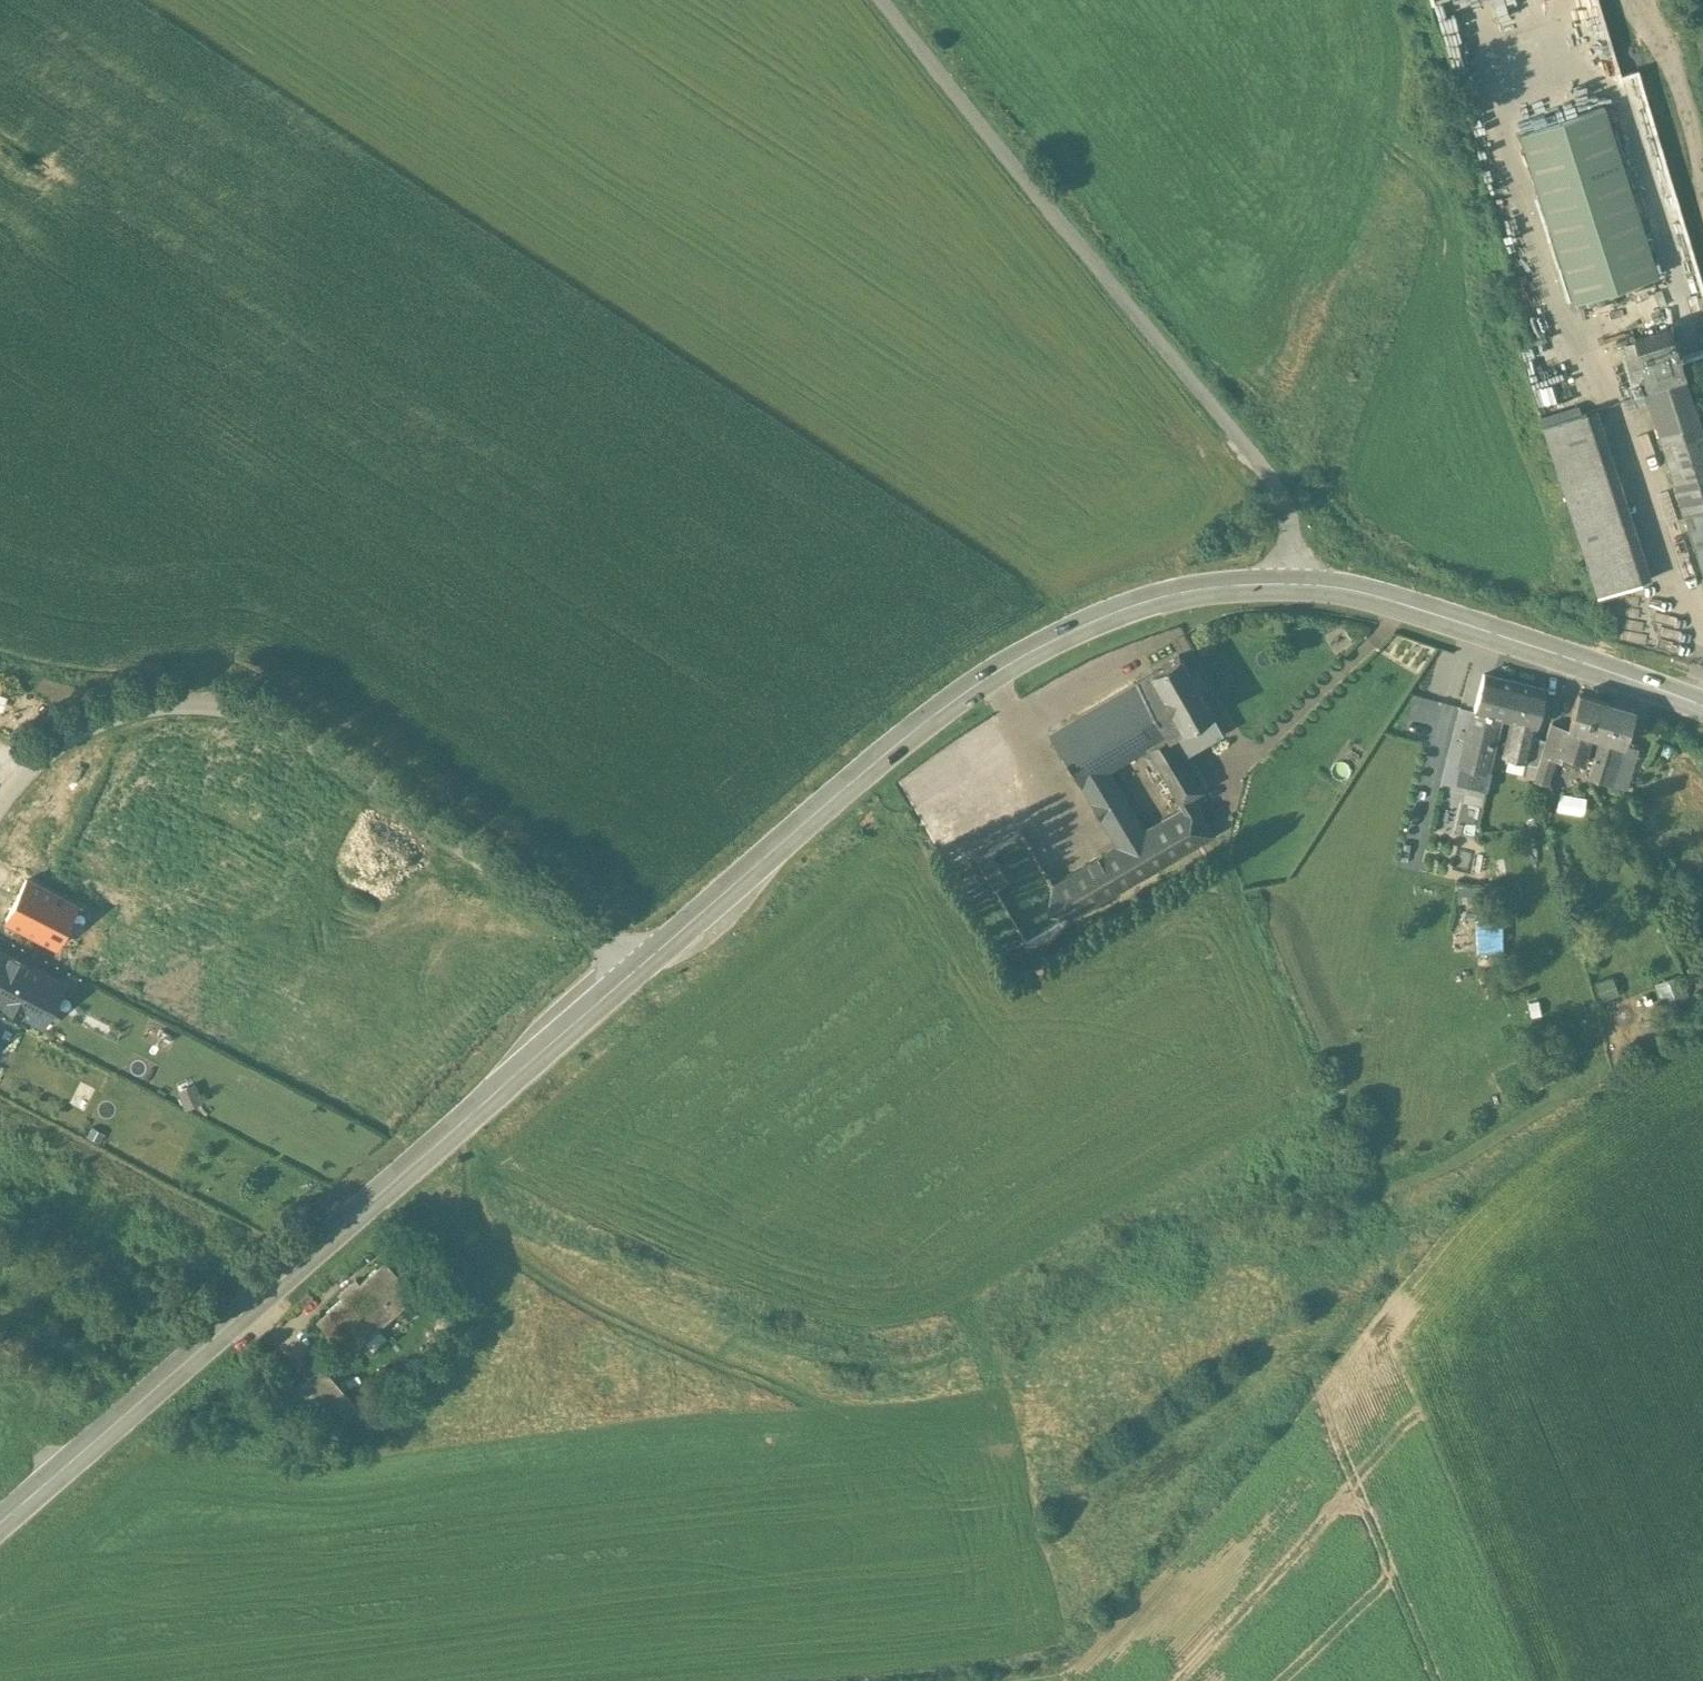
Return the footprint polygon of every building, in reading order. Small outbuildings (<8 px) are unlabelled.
[(1603,101),(1519,128),(1573,297),(1657,270),(1603,101)] [(1681,359),(1682,359),(1676,340),(1678,339),(1677,335),(1674,335),(1671,323),(1633,335),(1635,342),(1631,343),(1682,503),(1687,501),(1689,508),(1702,504),(1702,427),(1698,411),(1701,409),(1696,392),(1692,394),(1681,359)] [(1641,576),(1586,407),(1542,421),(1597,591),(1641,576)] [(1689,508),(1693,523),(1688,524),(1702,571),(1702,504),(1689,508)] [(1212,709),(1178,652),(1151,668),(1153,671),(1185,724),(1197,717),(1212,709)] [(1185,724),(1153,671),(1137,680),(1169,734),(1185,724)] [(1513,679),(1482,672),(1474,708),(1499,714),(1505,715),(1513,679)] [(1544,687),(1513,679),(1505,715),(1512,717),(1535,723),(1544,687)] [(1110,768),(1146,745),(1182,805),(1194,798),(1191,792),(1201,786),(1169,734),(1137,680),(1052,731),(1117,838),(1120,843),(1145,827),(1110,768)] [(1606,700),(1581,692),(1572,725),(1583,729),(1596,733),(1596,732),(1606,700)] [(1633,708),(1606,700),(1596,732),(1600,733),(1617,739),(1624,741),(1633,708)] [(1499,714),(1474,708),(1468,732),(1460,730),(1459,732),(1467,734),(1460,761),(1486,768),(1499,714)] [(1210,738),(1197,717),(1185,724),(1198,745),(1210,738)] [(1535,723),(1512,717),(1503,752),(1525,758),(1527,758),(1533,734),(1535,723)] [(1570,731),(1552,727),(1545,753),(1555,756),(1560,757),(1562,752),(1575,756),(1583,729),(1572,725),(1570,731)] [(1546,738),(1534,777),(1548,781),(1555,756),(1545,753),(1552,727),(1549,726),(1546,738)] [(1617,739),(1600,733),(1587,775),(1604,780),(1617,739)] [(1533,734),(1527,758),(1525,758),(1521,774),(1534,777),(1546,738),(1533,734)] [(1560,789),(1557,806),(1584,812),(1587,795),(1560,789)] [(1145,827),(1120,843),(1140,876),(1215,832),(1194,798),(1182,805),(1145,827)] [(1055,882),(1023,828),(977,856),(1029,942),(1073,916),(1053,883),(1055,882)] [(1055,882),(1053,883),(1073,916),(1140,876),(1120,843),(1055,882)] [(62,945),(86,898),(32,871),(8,918),(62,945)] [(1477,947),(1504,946),(1503,913),(1476,915),(1477,947)] [(0,942),(0,1000),(51,1024),(73,975),(0,942)] [(1672,968),(1655,981),(1666,1005),(1681,993),(1672,968)] [(1548,1066),(1532,1075),(1538,1086),(1554,1077),(1548,1066)] [(185,1101),(201,1097),(197,1079),(180,1084),(185,1101)] [(338,1289),(342,1293),(316,1315),(335,1337),(343,1329),(355,1343),(407,1298),(396,1285),(404,1277),(385,1256),(359,1278),(355,1274),(338,1289)] [(357,1399),(322,1359),(292,1385),(327,1425),(357,1399)]
